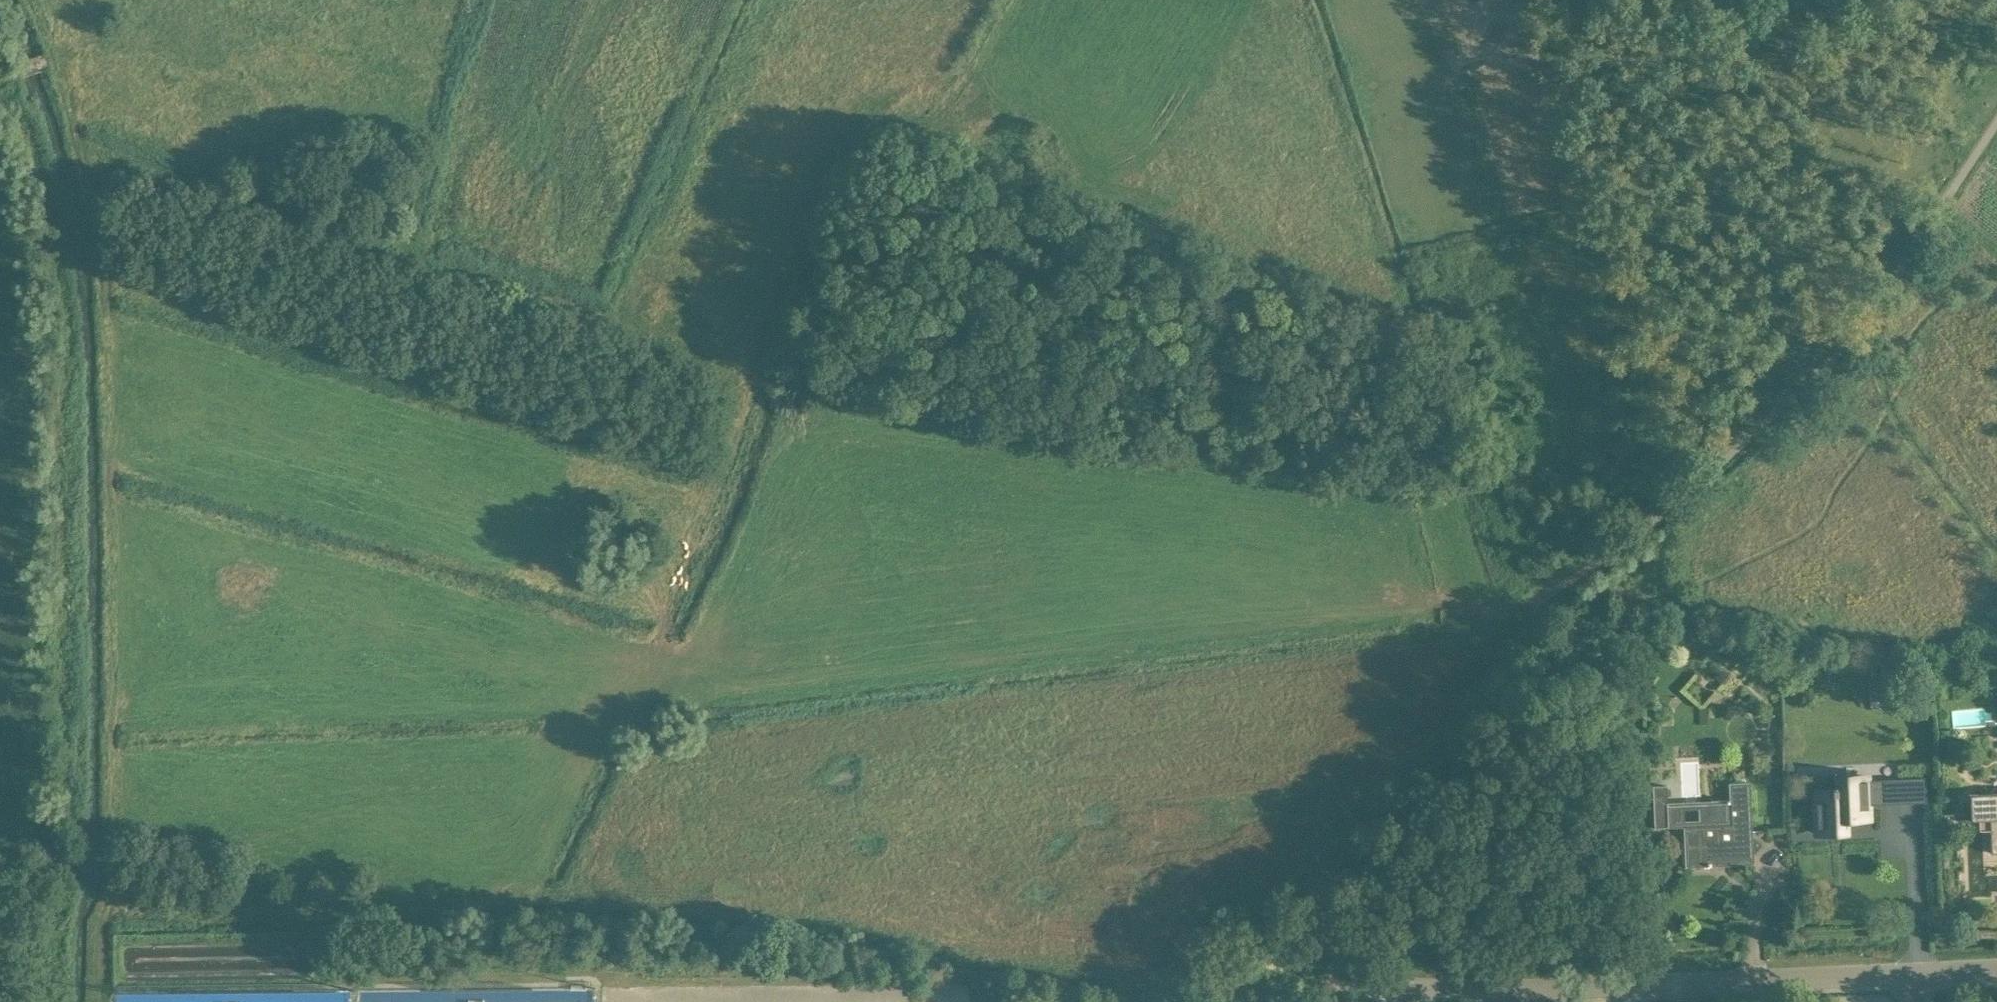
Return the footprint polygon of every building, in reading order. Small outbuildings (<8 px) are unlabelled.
[(1833,790),(1814,791),(1816,833),(1846,831),(1846,818),(1870,818),(1869,804),(1899,803),(1898,779),(1868,780),(1868,776),(1837,777),(1837,785),(1836,785),(1833,789),(1833,790)] [(1729,781),(1730,799),(1712,800),(1713,824),(1684,825),(1684,832),(1685,866),(1725,864),(1724,856),(1735,855),(1736,863),(1753,863),(1751,829),(1749,781),(1729,781)] [(1655,826),(1669,826),(1667,785),(1653,786),(1655,826)] [(1969,792),(1971,818),(1989,817),(1991,851),(1996,851),(1996,791),(1969,792)]
